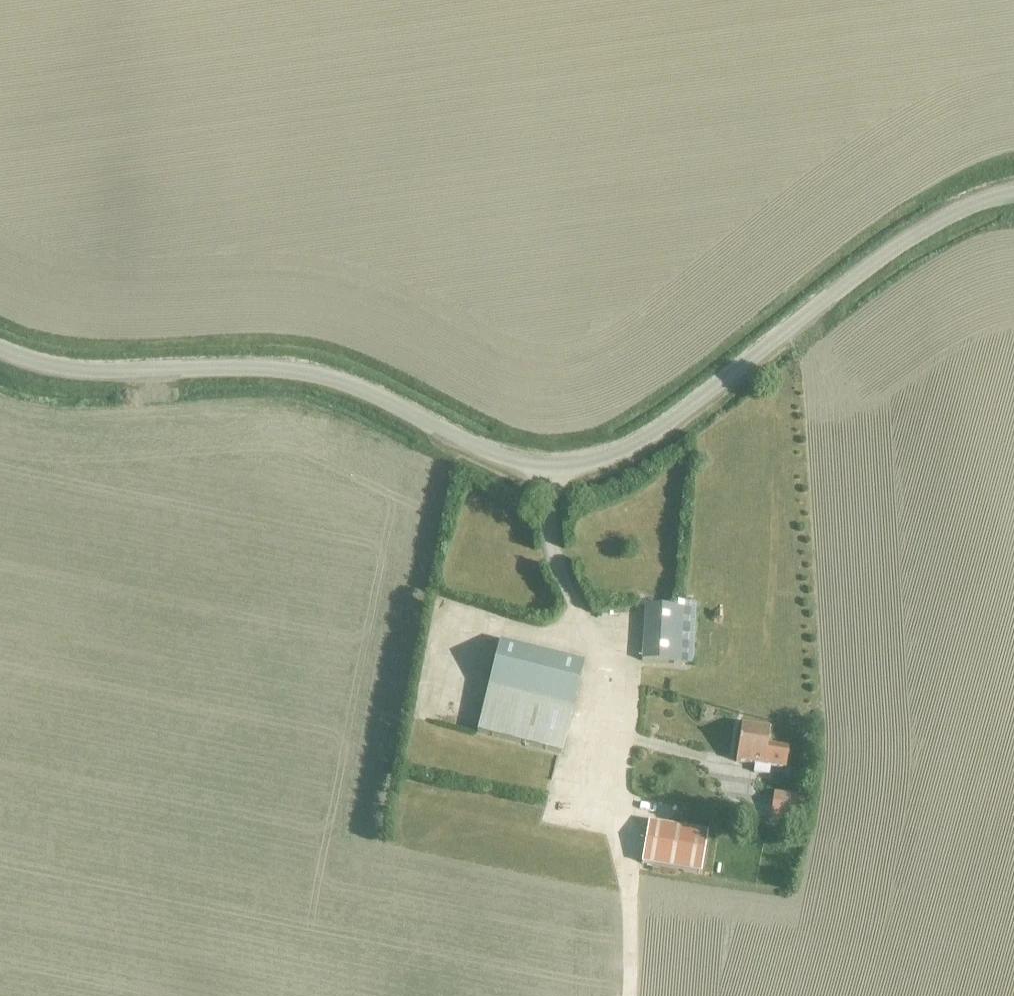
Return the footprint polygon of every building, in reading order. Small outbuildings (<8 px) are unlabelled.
[(686,663),(689,610),(676,609),(676,608),(644,606),(641,661),(673,663),(673,662),(686,663)] [(486,692),(476,734),(560,755),(570,714),(583,663),(499,642),(486,692)] [(734,763),(753,766),(752,773),(768,776),(769,768),(784,770),(787,754),(769,751),(770,748),(767,748),(770,731),(740,727),(734,763)] [(772,794),(768,818),(789,821),(799,823),(803,799),(772,794)] [(789,821),(787,833),(801,835),(803,823),(799,823),(789,821)] [(648,823),(641,864),(700,874),(707,833),(648,823)]
